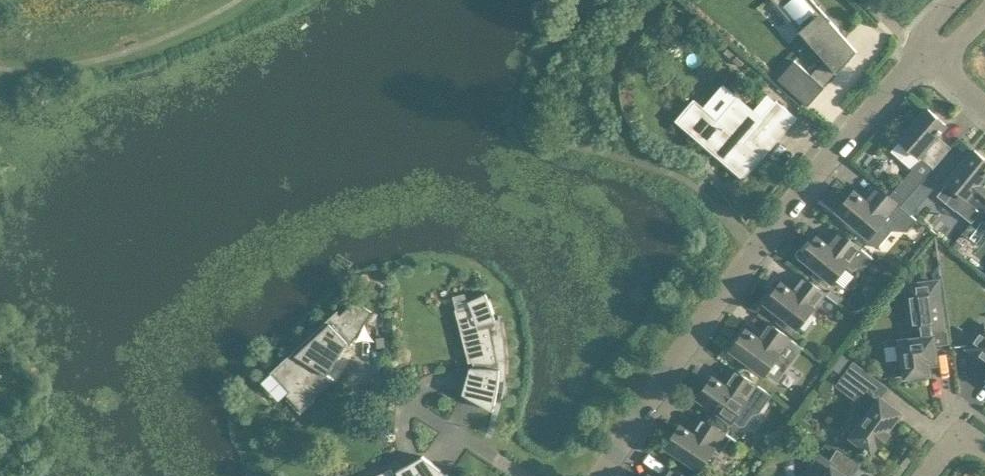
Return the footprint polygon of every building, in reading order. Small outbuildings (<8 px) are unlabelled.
[(837,71),(838,72),(858,50),(846,37),(848,35),(842,30),(841,31),(813,0),(774,0),(826,59),(811,75),(795,60),(778,79),(808,106),(810,104),(808,103),(837,71)] [(684,116),(684,118),(684,121),(685,123),(686,125),(687,127),(704,141),(701,145),(716,159),(719,155),(727,162),(724,165),(743,181),(797,118),(777,100),(776,101),(768,94),(753,111),(737,97),(717,120),(704,109),(702,108),(700,107),(698,106),(695,106),(693,106),(691,107),(689,108),(687,110),(686,112),(685,114),(684,116)] [(926,176),(952,147),(951,146),(949,147),(936,135),(939,132),(940,133),(942,130),(941,129),(946,124),(928,108),(900,139),(901,139),(891,150),(912,168),(889,195),(901,205),(910,194),(926,176)] [(975,149),(937,195),(956,210),(967,197),(981,208),(971,221),(972,221),(984,205),(984,178),(983,177),(984,174),(984,158),(975,149)] [(926,176),(910,194),(921,202),(935,184),(926,176)] [(917,218),(901,205),(889,195),(877,184),(876,185),(877,187),(866,201),(862,198),(863,197),(860,194),(859,195),(854,191),(838,209),(869,235),(866,237),(878,247),(879,246),(877,245),(897,221),(908,229),(917,218)] [(834,281),(861,247),(839,229),(839,230),(840,232),(828,246),(825,243),(826,242),(823,239),(822,240),(816,236),(801,255),(818,268),(813,275),(827,286),(832,279),(834,281)] [(838,303),(838,302),(803,275),(803,276),(804,277),(793,291),(789,289),(790,288),(787,285),(786,286),(781,282),(766,301),(782,313),(776,321),(792,333),(798,326),(799,326),(825,293),(838,303)] [(902,343),(896,344),(898,360),(904,359),(906,376),(911,375),(911,379),(925,377),(925,373),(930,373),(929,365),(937,364),(931,322),(943,320),(939,293),(938,281),(908,285),(910,298),(918,297),(922,331),(904,334),(905,340),(901,340),(902,343)] [(507,353),(507,347),(506,341),(505,334),(504,328),(503,322),(501,316),(500,317),(496,318),(494,313),(491,305),(490,300),(486,292),(469,301),(472,309),(459,313),(466,343),(465,343),(469,362),(470,362),(471,361),(476,361),(476,367),(471,367),(463,393),(494,410),(498,390),(503,392),(503,396),(504,396),(507,379),(507,372),(507,366),(507,360),(507,353)] [(351,344),(372,310),(356,300),(339,315),(336,312),(339,310),(338,309),(271,371),(272,372),(275,370),(290,390),(286,394),(301,410),(334,379),(325,373),(332,362),(334,362),(348,341),(351,344)] [(780,356),(793,339),(768,321),(768,322),(769,323),(758,338),(755,335),(755,334),(752,332),(751,333),(746,329),(732,348),(765,373),(768,369),(781,378),(792,364),(780,356)] [(984,324),(968,347),(984,359),(984,324)] [(853,362),(836,384),(847,392),(848,391),(863,402),(862,403),(871,410),(852,435),(852,436),(866,446),(863,449),(867,452),(869,449),(872,451),(879,442),(881,444),(890,432),(887,430),(896,418),(900,412),(894,408),(877,395),(885,385),(853,362)] [(759,411),(771,393),(735,368),(734,369),(736,370),(725,385),(721,383),(722,382),(719,379),(718,380),(712,376),(698,396),(720,411),(718,415),(730,424),(733,420),(740,426),(743,425),(752,412),(759,411)] [(738,441),(739,440),(702,416),(701,417),(703,418),(693,434),(689,431),(689,430),(686,428),(685,429),(680,425),(666,445),(701,468),(725,433),(738,441)] [(761,432),(751,447),(763,456),(774,441),(761,432)] [(805,475),(847,475),(846,475),(856,460),(839,449),(831,461),(819,454),(805,475)] [(449,474),(423,455),(397,470),(399,474),(394,475),(391,468),(373,475),(447,475),(449,474)] [(670,465),(670,466),(672,467),(666,475),(688,475),(670,465)]
